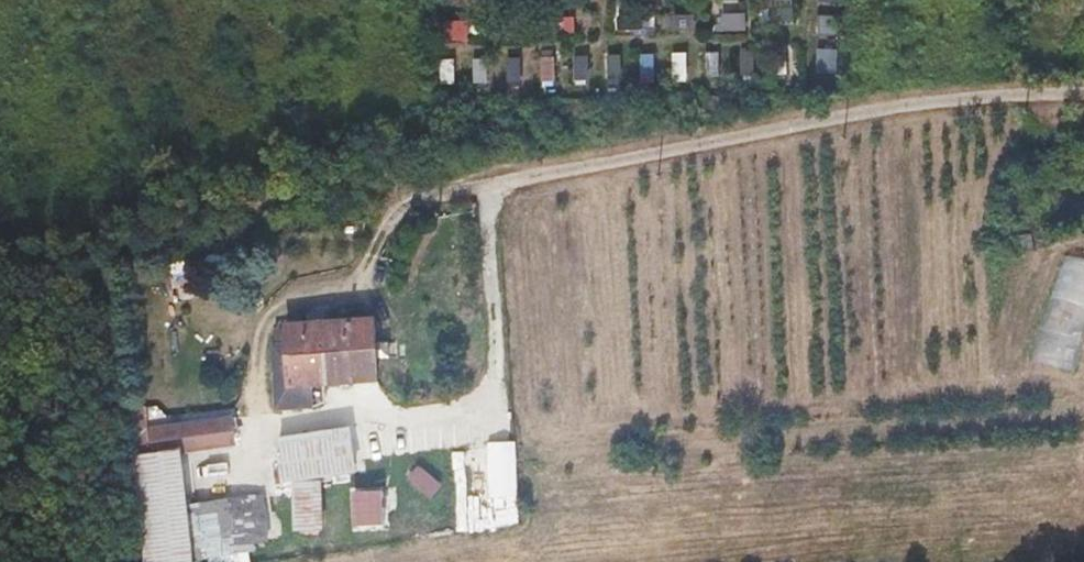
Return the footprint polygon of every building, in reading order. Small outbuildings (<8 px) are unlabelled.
[(812,10),(834,11),(834,0),(812,0),(812,10)] [(788,6),(762,7),(762,24),(788,23),(788,6)] [(636,14),(611,15),(611,31),(637,31),(636,14)] [(689,14),(664,15),(664,31),(690,31),(689,14)] [(736,15),(711,16),(711,33),(737,32),(736,15)] [(832,15),(810,15),(810,41),(832,41),(832,15)] [(568,17),(542,18),(543,35),(568,34),(568,17)] [(462,22),(436,22),(437,39),(463,39),(462,22)] [(748,49),(733,49),(733,78),(748,78),(748,49)] [(781,49),(766,50),(767,78),(781,78),(781,49)] [(832,49),(810,49),(810,75),(832,75),(832,49)] [(713,53),(699,53),(699,82),(714,81),(713,53)] [(615,54),(600,55),(601,83),(615,83),(615,54)] [(681,54),(666,54),(666,82),(681,82),(681,54)] [(648,55),(633,55),(633,84),(648,83),(648,55)] [(548,56),(533,57),(534,85),(548,85),(548,56)] [(582,56),(567,56),(567,85),(582,85),(582,56)] [(514,58),(500,58),(500,87),(515,87),(514,58)] [(448,59),(434,60),(434,88),(449,88),(448,59)] [(483,59),(468,60),(469,88),(483,88),(483,59)] [(274,339),(263,340),(264,361),(274,361),(275,378),(277,378),(278,400),(312,396),(312,377),(364,373),(363,350),(376,350),(376,335),(362,335),(361,313),(273,318),(274,339)] [(115,398),(111,398),(114,422),(118,422),(220,411),(216,382),(198,388),(156,395),(115,398)] [(220,411),(118,422),(121,447),(123,446),(127,479),(151,476),(236,466),(232,435),(223,436),(220,411)] [(266,433),(253,434),(255,447),(271,445),(273,463),(340,455),(336,417),(315,419),(315,423),(266,428),(266,433)] [(416,467),(406,481),(433,498),(442,484),(416,467)] [(151,476),(127,479),(136,554),(161,551),(151,476)] [(371,485),(356,486),(358,518),(373,517),(371,485)] [(250,487),(211,492),(218,538),(256,533),(250,487)] [(211,492),(172,497),(179,550),(218,545),(218,538),(211,492)]
